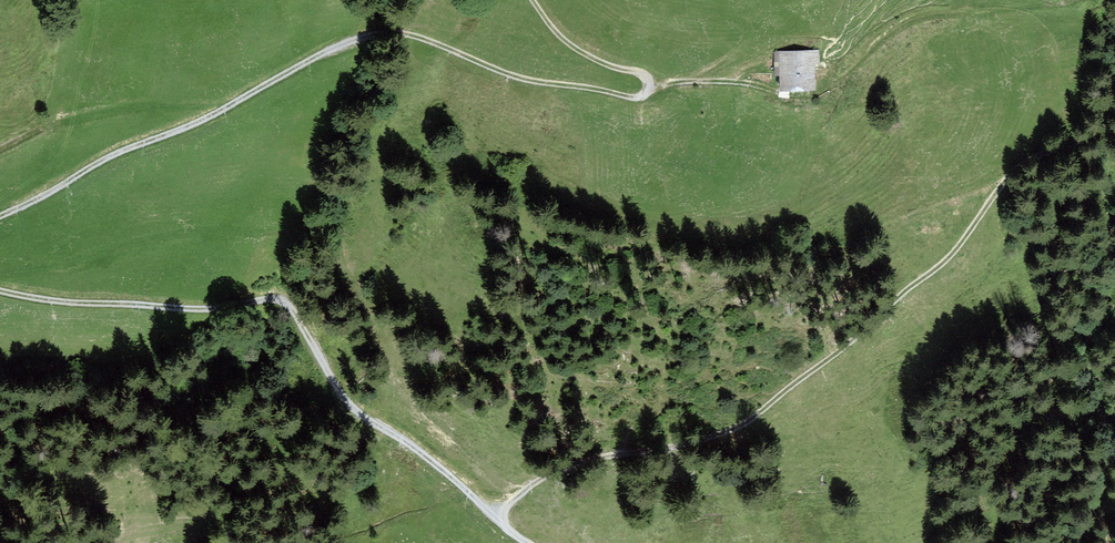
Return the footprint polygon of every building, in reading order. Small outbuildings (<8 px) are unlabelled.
[(778,73),(778,81),(813,81),(812,57),(822,57),(822,45),(777,46),(778,73)]
